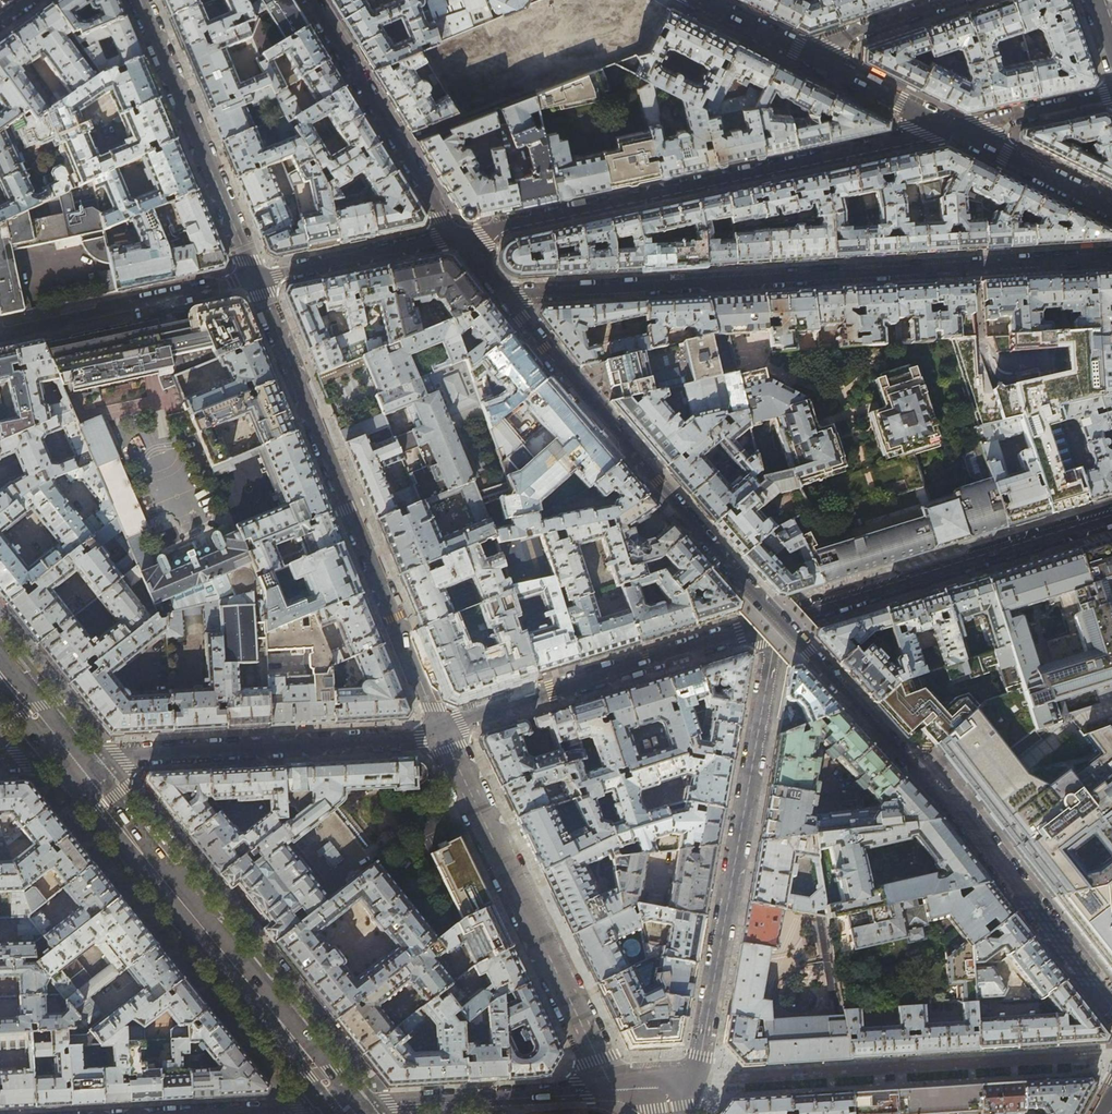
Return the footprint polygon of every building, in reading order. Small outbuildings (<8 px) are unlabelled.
[(51,6),(70,31),(72,35),(79,32),(82,37),(125,19),(117,0),(59,0),(51,6)] [(170,19),(200,6),(197,0),(162,0),(170,19)] [(229,14),(207,24),(201,10),(206,8),(204,4),(200,6),(170,19),(175,32),(183,51),(204,43),(201,37),(203,37),(203,36),(204,35),(205,34),(205,33),(205,32),(206,32),(209,41),(240,27),(239,24),(234,26),(232,23),(233,24),(234,24),(236,24),(237,23),(243,20),(245,26),(254,22),(245,0),(223,0),(229,14)] [(254,22),(258,20),(263,17),(253,0),(245,0),(254,22)] [(286,42),(308,28),(298,11),(291,0),(260,0),(286,42)] [(340,17),(366,2),(365,0),(330,0),(340,17)] [(371,10),(366,2),(340,17),(347,29),(356,43),(369,34),(383,29),(380,24),(400,16),(402,21),(422,13),(419,5),(421,4),(422,2),(423,0),(394,0),(371,10)] [(426,0),(429,10),(440,40),(492,19),(484,0),(427,0),(426,0)] [(527,0),(484,0),(492,19),(524,5),(527,0)] [(743,0),(755,6),(769,13),(775,0),(743,0)] [(769,13),(777,17),(793,25),(805,2),(805,1),(803,0),(775,0),(769,13)] [(805,2),(793,25),(799,28),(806,32),(821,27),(837,21),(830,0),(811,0),(805,2)] [(885,0),(830,0),(837,21),(859,14),(886,4),(885,0)] [(966,12),(981,58),(997,54),(994,43),(996,39),(1021,31),(1011,0),(1000,0),(991,3),(966,12)] [(1021,31),(1034,26),(1041,29),(1049,52),(1046,57),(1029,61),(1037,95),(1052,92),(1071,88),(1091,84),(1095,77),(1091,67),(1079,30),(1068,0),(1011,0),(1021,31)] [(42,12),(35,17),(44,30),(47,28),(52,35),(49,37),(85,87),(101,75),(96,67),(90,72),(69,43),(68,43),(63,36),(70,31),(51,6),(42,12)] [(647,50),(614,63),(645,79),(655,83),(681,96),(702,107),(735,42),(699,23),(668,8),(647,50)] [(429,10),(422,13),(402,21),(408,38),(396,43),(394,38),(390,40),(383,29),(369,34),(356,43),(362,53),(372,69),(419,49),(440,40),(429,10)] [(941,20),(922,27),(929,48),(931,54),(931,58),(939,59),(937,53),(946,50),(946,52),(949,52),(948,50),(955,47),(956,48),(957,48),(958,49),(959,48),(960,48),(964,62),(982,64),(981,58),(966,12),(941,20)] [(40,33),(44,30),(35,17),(25,24),(10,35),(31,64),(39,58),(41,62),(44,60),(63,87),(53,94),(55,96),(60,104),(85,87),(49,37),(44,40),(40,33)] [(79,44),(85,40),(89,47),(84,51),(96,67),(101,75),(142,59),(134,40),(125,19),(82,37),(76,40),(79,44)] [(265,38),(258,20),(254,22),(245,26),(240,27),(209,41),(212,49),(207,51),(204,43),(183,51),(195,81),(208,112),(269,86),(264,75),(239,86),(224,50),(250,39),(258,59),(261,57),(271,51),(265,38)] [(911,54),(929,48),(922,27),(891,38),(864,47),(863,60),(887,73),(917,88),(929,66),(910,57),(911,54)] [(271,51),(261,57),(264,62),(258,65),(264,75),(269,86),(274,95),(287,88),(273,62),(281,57),(282,52),(284,53),(295,71),(293,72),(299,80),(301,79),(329,61),(318,43),(308,28),(286,42),(279,46),(271,51)] [(28,112),(35,122),(50,111),(21,71),(31,64),(10,35),(0,42),(0,72),(28,112)] [(273,35),(265,38),(271,51),(279,46),(273,35)] [(735,42),(702,107),(704,117),(718,114),(740,109),(753,106),(753,105),(775,62),(755,52),(735,42)] [(413,67),(425,60),(419,49),(372,69),(390,99),(409,129),(455,109),(446,94),(434,101),(426,89),(428,88),(429,84),(426,79),(423,78),(420,79),(413,67)] [(1000,64),(997,54),(981,58),(982,64),(991,105),(1014,100),(1037,95),(1029,61),(1003,67),(1000,64)] [(944,60),(939,59),(931,58),(930,62),(929,66),(917,88),(937,98),(950,105),(963,111),(974,109),(991,105),(982,64),(964,62),(968,77),(967,79),(946,69),(950,61),(944,60)] [(109,93),(119,117),(159,100),(150,79),(142,59),(101,75),(85,87),(60,104),(55,108),(50,111),(35,122),(28,112),(11,124),(18,138),(23,136),(27,145),(35,142),(39,143),(49,139),(50,135),(53,135),(53,137),(53,139),(53,140),(53,141),(54,142),(55,144),(58,145),(59,146),(60,146),(61,145),(63,144),(88,134),(79,113),(105,94),(109,93)] [(336,73),(329,61),(301,79),(318,105),(345,88),(336,73)] [(788,69),(775,62),(753,105),(764,107),(774,90),(776,91),(776,93),(777,95),(778,96),(780,96),(781,96),(783,96),(787,98),(782,109),(787,110),(803,76),(788,69)] [(601,68),(534,94),(537,107),(548,105),(549,109),(573,104),(572,100),(597,94),(597,92),(607,90),(605,78),(601,68)] [(4,111),(0,113),(0,132),(11,124),(28,112),(0,72),(0,105),(4,111)] [(434,85),(439,82),(433,72),(428,75),(434,85)] [(818,84),(803,76),(787,110),(815,114),(818,108),(825,112),(835,92),(818,84)] [(657,96),(655,83),(645,79),(639,90),(645,116),(645,117),(646,118),(649,129),(659,176),(685,170),(714,164),(710,146),(704,147),(702,138),(709,137),(704,117),(702,107),(681,96),(688,128),(683,130),(682,130),(679,130),(677,131),(676,128),(671,129),(669,121),(659,123),(657,115),(658,115),(659,114),(655,96),(657,96)] [(249,117),(245,109),(251,107),(252,108),(256,106),(258,107),(265,105),(265,103),(276,98),(274,95),(269,86),(208,112),(213,124),(221,144),(254,130),(255,129),(254,128),(253,128),(252,126),(253,124),(250,118),(249,117)] [(303,114),(287,88),(274,95),(276,98),(285,117),(289,123),(303,114)] [(354,102),(345,88),(318,105),(303,114),(289,123),(290,126),(295,123),(297,127),(293,130),(306,152),(320,143),(310,127),(327,117),(337,132),(363,117),(354,102)] [(857,103),(835,92),(825,112),(833,116),(833,119),(824,121),(828,140),(848,136),(887,127),(888,119),(881,115),(871,111),(857,103)] [(534,94),(493,109),(497,125),(506,123),(515,146),(522,144),(527,146),(532,170),(530,174),(522,176),(521,170),(520,170),(519,169),(518,168),(517,167),(516,167),(514,168),(513,169),(513,170),(513,171),(512,173),(509,173),(516,207),(538,202),(557,198),(543,134),(537,107),(534,94)] [(60,104),(55,96),(49,100),(55,108),(60,104)] [(128,140),(123,143),(123,144),(107,150),(106,151),(106,152),(106,153),(106,154),(97,157),(88,134),(63,144),(61,145),(60,146),(59,148),(58,149),(58,151),(58,153),(60,155),(60,156),(62,157),(64,158),(61,166),(60,166),(52,169),(50,174),(42,177),(46,186),(41,189),(41,190),(47,202),(66,193),(92,181),(92,180),(90,175),(97,172),(100,177),(115,169),(140,158),(149,153),(156,150),(176,141),(167,120),(159,100),(119,117),(128,140)] [(753,106),(740,109),(742,120),(744,120),(745,125),(743,129),(738,130),(737,127),(728,130),(729,132),(723,133),(720,131),(719,125),(721,125),(718,114),(704,117),(709,137),(710,146),(714,164),(737,159),(764,154),(753,105),(753,106)] [(769,107),(764,107),(753,105),(764,154),(776,151),(796,147),(787,110),(782,109),(776,108),(776,112),(779,112),(779,115),(770,114),(769,107)] [(497,125),(493,109),(415,140),(423,152),(447,191),(461,213),(468,217),(486,213),(500,210),(516,207),(509,173),(500,138),(495,139),(492,143),(493,147),(490,147),(493,169),(492,169),(491,169),(490,171),(489,172),(488,173),(488,174),(484,175),(480,173),(477,169),(474,164),(476,163),(477,159),(469,146),(467,146),(464,147),(461,142),(462,140),(462,139),(462,137),(462,136),(466,134),(470,136),(497,125)] [(823,115),(815,114),(787,110),(796,147),(811,144),(828,140),(824,121),(823,115)] [(1069,141),(1071,142),(1079,146),(1093,143),(1094,145),(1092,145),(1092,146),(1091,146),(1091,147),(1094,156),(1095,157),(1096,158),(1097,157),(1098,157),(1100,163),(1099,163),(1078,152),(1078,151),(1069,146),(1068,147),(1062,161),(1092,176),(1111,186),(1111,127),(1109,119),(1102,115),(1082,119),(1065,123),(1069,141)] [(285,117),(272,122),(281,143),(263,151),(254,130),(221,144),(227,158),(236,180),(268,167),(281,161),(281,162),(290,158),(296,170),(311,161),(306,152),(293,130),(290,126),(289,123),(285,117)] [(371,131),(363,117),(337,132),(347,148),(329,158),(320,143),(306,152),(311,161),(315,167),(318,173),(324,169),(326,173),(319,177),(321,181),(325,179),(328,177),(380,145),(371,131)] [(1063,142),(1069,141),(1065,123),(1045,127),(1022,132),(1021,140),(1041,151),(1062,161),(1068,147),(1062,144),(1063,142)] [(31,167),(28,160),(19,164),(10,144),(19,140),(18,138),(11,124),(0,132),(0,182),(23,171),(31,167)] [(602,151),(602,152),(609,187),(638,181),(659,176),(649,129),(641,131),(642,135),(616,141),(617,147),(602,151)] [(557,198),(579,193),(609,187),(602,152),(569,159),(568,156),(565,157),(560,138),(556,139),(555,131),(543,134),(557,198)] [(115,226),(130,219),(151,211),(165,205),(163,200),(174,196),(176,200),(197,192),(187,167),(176,141),(156,150),(158,155),(151,158),(149,153),(140,158),(154,192),(133,200),(128,200),(115,169),(100,177),(92,180),(92,181),(102,231),(115,226)] [(389,159),(380,145),(328,177),(331,185),(324,188),(330,202),(343,200),(337,190),(352,181),(351,180),(362,174),(371,189),(397,173),(389,159)] [(931,152),(912,156),(918,184),(922,204),(939,201),(951,198),(971,161),(954,153),(946,149),(931,152)] [(897,159),(882,162),(891,208),(905,207),(901,188),(918,184),(912,156),(897,159)] [(311,161),(296,170),(287,175),(291,185),(309,182),(315,213),(299,217),(301,223),(307,251),(321,248),(339,244),(333,215),(330,202),(324,188),(323,185),(321,181),(319,177),(318,173),(315,167),(311,161)] [(981,166),(971,161),(951,198),(952,198),(965,200),(976,202),(981,203),(997,174),(981,166)] [(868,165),(852,169),(858,197),(875,193),(878,210),(891,208),(882,162),(868,165)] [(268,167),(236,180),(243,195),(250,211),(281,198),(281,196),(280,196),(268,167)] [(836,172),(822,175),(830,217),(844,215),(841,201),(858,197),(852,169),(836,172)] [(2,206),(1,205),(0,205),(0,224),(47,202),(41,190),(33,193),(23,171),(0,182),(0,189),(7,205),(2,207),(2,206)] [(375,196),(384,201),(383,205),(376,204),(369,205),(375,236),(400,231),(422,226),(426,219),(410,194),(397,173),(371,189),(371,190),(375,196)] [(1010,180),(997,174),(981,203),(981,207),(1007,220),(1023,187),(1010,180)] [(806,178),(790,182),(796,214),(808,211),(810,209),(809,206),(813,205),(817,219),(820,219),(830,217),(822,175),(806,178)] [(92,181),(66,193),(47,202),(0,224),(0,317),(20,312),(25,311),(24,310),(12,251),(103,232),(102,231),(92,181)] [(775,185),(757,188),(764,219),(764,220),(776,218),(775,211),(779,210),(780,215),(783,217),(796,214),(790,182),(775,185)] [(1034,192),(1023,187),(1007,220),(1018,219),(1021,214),(1025,213),(1025,214),(1032,218),(1043,197),(1034,192)] [(741,192),(725,195),(731,219),(732,225),(753,220),(753,222),(764,219),(757,188),(741,192)] [(203,206),(197,192),(176,200),(165,205),(151,211),(167,249),(167,252),(191,247),(182,226),(207,215),(203,206)] [(711,198),(696,202),(703,234),(711,233),(709,224),(731,219),(725,195),(711,198)] [(1055,203),(1043,197),(1032,218),(1040,222),(1037,226),(1032,227),(1033,246),(1048,245),(1062,244),(1061,227),(1070,210),(1055,203)] [(281,198),(250,211),(255,223),(261,239),(288,228),(293,226),(282,200),(281,198)] [(955,251),(952,198),(951,198),(939,201),(940,224),(923,225),(925,253),(941,252),(955,251)] [(965,200),(952,198),(955,251),(970,250),(984,249),(983,224),(982,221),(981,207),(981,203),(976,202),(977,221),(966,222),(965,200)] [(679,205),(666,208),(672,232),(682,229),(682,232),(691,230),(690,228),(694,227),(695,236),(703,234),(696,202),(679,205)] [(344,213),(333,215),(339,244),(356,241),(375,236),(369,205),(369,204),(344,209),(344,213)] [(925,253),(923,225),(906,226),(905,207),(891,208),(893,231),(896,230),(899,238),(900,240),(893,241),(894,255),(909,254),(925,253)] [(1009,248),(1007,220),(981,207),(982,221),(990,220),(989,224),(983,224),(984,249),(995,248),(1009,248)] [(652,211),(635,215),(641,243),(649,242),(648,237),(672,232),(666,208),(652,211)] [(893,231),(891,208),(878,210),(879,220),(876,220),(874,222),(874,228),(862,228),(864,257),(878,256),(894,255),(893,241),(893,231)] [(1070,210),(1061,227),(1062,244),(1084,243),(1111,241),(1111,231),(1091,221),(1070,210)] [(167,249),(151,211),(130,219),(138,239),(140,245),(120,249),(120,246),(107,249),(116,292),(144,286),(173,280),(167,252),(167,249)] [(191,247),(167,252),(173,280),(196,275),(223,269),(226,262),(215,235),(207,215),(182,226),(191,247)] [(623,217),(608,220),(613,245),(614,251),(622,251),(619,240),(629,238),(629,241),(631,240),(632,244),(641,243),(635,215),(623,217)] [(844,215),(830,217),(833,259),(847,258),(864,257),(862,228),(844,229),(844,215)] [(833,259),(830,217),(820,219),(821,225),(818,229),(803,230),(802,227),(801,226),(795,226),(794,227),(793,228),(794,230),(765,232),(768,263),(801,261),(833,259)] [(1018,219),(1007,220),(1009,248),(1018,247),(1033,246),(1032,227),(1032,218),(1018,219)] [(596,223),(579,227),(584,250),(591,250),(591,249),(592,245),(599,244),(605,243),(606,247),(613,245),(608,220),(596,223)] [(301,223),(293,226),(294,230),(297,229),(298,232),(291,235),(288,228),(261,239),(264,246),(267,254),(274,258),(292,254),(307,251),(301,223)] [(567,229),(549,233),(553,250),(574,248),(573,249),(573,250),(573,253),(573,254),(575,256),(554,258),(555,276),(569,275),(585,274),(584,250),(579,227),(567,229)] [(733,236),(733,241),(735,265),(752,264),(768,263),(765,232),(752,233),(751,233),(750,234),(750,235),(733,236)] [(502,267),(506,272),(510,275),(514,276),(519,277),(519,278),(536,277),(555,276),(554,258),(553,250),(549,233),(531,237),(514,241),(514,242),(510,243),(507,245),(504,249),(501,252),(500,257),(500,259),(500,261),(502,267)] [(711,233),(703,234),(705,267),(720,266),(735,265),(733,241),(711,243),(711,233)] [(705,267),(703,234),(695,236),(696,244),(673,245),(675,269),(688,268),(705,267)] [(649,242),(641,243),(642,271),(658,270),(675,269),(673,245),(649,246),(649,242)] [(614,251),(613,245),(606,247),(605,243),(599,244),(601,252),(594,254),(591,251),(591,250),(584,250),(585,274),(599,273),(615,272),(614,251)] [(642,271),(641,243),(632,244),(632,250),(622,251),(614,251),(615,272),(628,271),(642,271)] [(386,267),(392,294),(400,292),(401,297),(393,299),(402,341),(422,333),(416,310),(413,310),(412,304),(434,299),(436,300),(438,301),(440,301),(441,301),(451,321),(451,320),(473,312),(487,301),(471,281),(453,258),(445,254),(416,261),(386,267)] [(369,271),(353,274),(363,320),(365,319),(367,315),(366,310),(364,310),(363,308),(379,305),(385,337),(365,340),(369,354),(402,341),(393,299),(392,294),(386,267),(369,271)] [(83,283),(79,268),(41,278),(45,293),(83,283)] [(335,278),(320,281),(326,312),(335,310),(335,313),(344,311),(349,333),(362,328),(364,327),(363,320),(353,274),(335,278)] [(1093,275),(1095,330),(1100,398),(1111,394),(1111,328),(1110,326),(1111,324),(1111,314),(1109,312),(1108,312),(1108,309),(1111,306),(1111,274),(1106,274),(1093,275)] [(1095,330),(1093,275),(1074,276),(1057,277),(1059,309),(1060,325),(1061,332),(1068,332),(1067,323),(1065,320),(1064,320),(1064,312),(1077,311),(1077,319),(1075,319),(1072,323),(1072,331),(1095,330)] [(1037,279),(1022,280),(1025,330),(1033,329),(1033,334),(1050,333),(1050,326),(1048,324),(1040,324),(1039,314),(1042,310),(1059,309),(1057,277),(1037,279)] [(1025,334),(1025,330),(1022,280),(1003,281),(982,282),(985,321),(996,321),(995,318),(1009,317),(1009,324),(1007,326),(1008,335),(1025,334)] [(327,316),(326,312),(320,281),(306,284),(288,288),(284,295),(296,325),(307,350),(332,340),(331,331),(317,336),(312,322),(327,316)] [(952,284),(932,285),(936,340),(941,340),(960,338),(959,318),(957,317),(957,314),(961,313),(966,314),(967,320),(973,320),(970,283),(952,284)] [(936,340),(932,285),(913,286),(893,288),(895,323),(897,346),(936,343),(936,340)] [(873,289),(852,290),(855,310),(855,313),(862,313),(862,317),(856,317),(856,319),(858,336),(867,335),(867,339),(859,340),(860,347),(860,348),(885,346),(885,331),(882,329),(882,324),(886,323),(887,324),(888,325),(893,325),(894,324),(894,323),(895,323),(893,288),(873,289)] [(832,291),(811,293),(816,327),(824,326),(824,331),(836,330),(837,349),(860,347),(859,340),(858,336),(856,319),(854,319),(848,314),(848,311),(855,310),(852,290),(832,291)] [(789,294),(763,296),(767,319),(778,319),(778,328),(768,329),(768,332),(770,346),(776,346),(776,349),(780,348),(780,352),(819,350),(818,345),(816,327),(811,293),(789,294)] [(744,334),(768,332),(768,329),(767,319),(763,296),(745,297),(737,297),(725,298),(706,299),(709,315),(710,321),(714,335),(728,335),(744,334)] [(672,301),(645,303),(645,316),(646,321),(655,321),(655,327),(646,328),(646,335),(649,350),(665,346),(664,330),(671,329),(671,330),(672,331),(673,331),(680,331),(681,330),(681,329),(689,328),(693,332),(694,339),(714,335),(710,321),(702,323),(701,317),(709,315),(706,299),(672,301)] [(223,302),(205,306),(225,356),(259,342),(249,318),(245,308),(231,301),(223,302)] [(473,312),(451,320),(457,337),(469,328),(481,343),(464,356),(468,369),(513,334),(499,316),(487,301),(473,312)] [(615,305),(592,306),(594,327),(645,316),(645,303),(615,305)] [(168,325),(155,328),(175,376),(218,359),(225,356),(205,306),(196,308),(192,310),(191,311),(189,313),(188,315),(187,317),(186,319),(186,321),(168,325)] [(579,367),(597,363),(596,355),(600,354),(599,345),(586,348),(583,333),(584,333),(584,331),(585,330),(584,329),(594,327),(592,306),(567,308),(543,309),(540,317),(561,344),(579,367)] [(415,429),(393,438),(400,454),(428,442),(448,490),(472,480),(472,479),(446,416),(480,404),(472,381),(468,369),(464,356),(457,337),(451,320),(451,321),(422,333),(402,341),(369,354),(318,375),(322,384),(367,367),(379,395),(374,396),(375,397),(376,397),(383,414),(384,414),(384,415),(406,406),(415,429)] [(330,326),(331,331),(332,340),(340,337),(337,325),(330,326)] [(93,461),(116,517),(137,566),(142,578),(158,616),(165,614),(169,613),(164,601),(218,578),(222,587),(226,586),(227,589),(204,599),(206,605),(218,602),(223,665),(227,729),(244,728),(261,727),(259,689),(239,690),(237,664),(256,663),(254,617),(264,617),(262,590),(258,579),(245,548),(271,537),(329,514),(318,485),(308,461),(296,433),(262,447),(261,447),(264,454),(260,456),(260,458),(281,508),(236,527),(236,526),(235,526),(237,532),(221,539),(225,547),(224,548),(225,550),(197,562),(190,565),(178,570),(175,565),(167,568),(166,570),(161,567),(158,569),(157,566),(155,567),(140,533),(148,529),(103,422),(114,420),(116,425),(118,425),(121,424),(120,419),(138,415),(139,421),(142,421),(144,420),(143,414),(152,412),(158,438),(171,436),(166,416),(188,410),(184,400),(175,376),(155,328),(135,332),(98,340),(46,352),(58,380),(67,402),(71,411),(93,461)] [(364,337),(362,328),(349,333),(340,337),(332,340),(307,350),(312,364),(317,375),(318,375),(369,354),(365,340),(364,337)] [(1003,421),(1018,418),(1057,409),(1097,399),(1100,398),(1095,330),(1072,331),(1068,332),(1061,332),(1054,333),(1050,333),(1033,334),(1025,334),(1008,335),(992,336),(996,353),(1051,350),(1054,376),(1000,388),(998,386),(993,388),(992,390),(1003,421)] [(513,334),(468,369),(472,381),(487,370),(498,384),(502,384),(503,384),(509,391),(497,399),(481,405),(489,429),(501,419),(524,400),(548,379),(540,368),(522,346),(513,334)] [(724,376),(714,335),(694,339),(687,341),(673,344),(665,346),(649,350),(624,356),(604,361),(608,380),(610,388),(617,386),(622,400),(724,376)] [(624,356),(649,350),(646,335),(608,343),(610,355),(623,352),(624,356)] [(974,428),(1003,421),(992,390),(976,338),(974,338),(968,338),(960,338),(941,340),(972,429),(974,429),(974,428)] [(31,344),(15,347),(32,428),(71,411),(67,402),(46,407),(43,404),(38,384),(58,380),(46,352),(41,341),(31,344)] [(268,364),(259,342),(225,356),(218,359),(221,367),(226,368),(231,379),(230,381),(184,400),(188,410),(191,417),(276,382),(268,364)] [(0,350),(0,384),(7,382),(15,419),(0,422),(0,441),(32,428),(15,347),(0,350)] [(808,481),(845,473),(835,429),(830,430),(831,431),(823,433),(822,430),(817,431),(815,421),(818,420),(817,413),(813,414),(811,405),(815,404),(814,400),(811,399),(810,400),(806,398),(807,396),(800,392),(799,394),(790,389),(791,388),(784,384),(784,386),(778,383),(779,381),(776,379),(765,382),(763,372),(737,377),(745,412),(748,425),(776,419),(778,430),(776,430),(780,446),(781,446),(783,454),(782,454),(786,473),(789,472),(798,488),(809,485),(808,481)] [(926,455),(925,450),(939,447),(934,422),(932,422),(929,408),(931,407),(926,386),(925,386),(922,374),(917,375),(916,372),(887,378),(889,392),(884,394),(886,402),(888,402),(890,410),(887,411),(887,415),(878,417),(878,415),(872,416),(882,460),(898,456),(899,461),(926,455)] [(736,373),(724,376),(622,400),(610,403),(631,428),(650,451),(665,468),(678,456),(682,453),(707,431),(714,426),(725,416),(726,416),(745,412),(737,377),(736,373)] [(548,379),(524,400),(545,425),(522,445),(501,419),(489,429),(496,449),(502,447),(506,458),(501,462),(507,481),(513,497),(500,499),(504,520),(507,519),(537,513),(535,503),(572,470),(572,469),(573,468),(574,468),(575,468),(576,469),(576,470),(590,486),(592,484),(619,462),(606,446),(582,419),(560,392),(548,379)] [(287,411),(276,382),(191,417),(212,467),(220,464),(229,460),(221,440),(219,440),(214,428),(248,414),(262,447),(296,433),(287,411)] [(1111,394),(1100,398),(1097,399),(1107,430),(1111,428),(1111,396),(1111,394)] [(1097,399),(1057,409),(1061,422),(1071,419),(1077,421),(1085,445),(1084,446),(1087,453),(1088,455),(1091,464),(1089,470),(1077,474),(1087,503),(1104,498),(1111,495),(1111,474),(1111,472),(1111,449),(1107,450),(1105,449),(1104,447),(1105,446),(1106,445),(1106,444),(1106,442),(1105,441),(1104,441),(1103,440),(1102,440),(1100,434),(1107,431),(1107,430),(1097,399)] [(1061,422),(1057,409),(1018,418),(1023,433),(1029,450),(1050,515),(1066,509),(1087,503),(1077,474),(1076,471),(1069,473),(1068,474),(1067,475),(1066,475),(1066,476),(1066,477),(1066,478),(1060,480),(1043,428),(1061,422)] [(23,497),(52,479),(93,461),(71,411),(32,428),(0,441),(0,458),(14,453),(24,476),(10,485),(9,484),(0,491),(0,492),(0,515),(23,497)] [(682,461),(678,456),(665,468),(676,480),(689,496),(716,473),(709,465),(708,465),(701,457),(717,444),(731,460),(741,451),(733,442),(749,428),(748,425),(745,412),(726,416),(730,420),(718,431),(714,426),(707,431),(682,453),(686,458),(682,461)] [(347,448),(350,457),(372,447),(367,434),(389,426),(384,415),(384,414),(383,414),(340,431),(347,448)] [(1023,433),(1018,418),(1003,421),(974,428),(974,429),(978,443),(980,446),(981,450),(1005,529),(1027,522),(1050,515),(1029,450),(1019,453),(1018,454),(1017,455),(1017,458),(1021,473),(1007,477),(996,442),(1023,433)] [(393,438),(372,447),(350,457),(362,486),(377,521),(396,512),(404,509),(420,502),(414,488),(413,486),(390,495),(379,469),(399,461),(400,465),(404,464),(400,454),(393,438)] [(951,545),(1005,529),(981,450),(969,453),(966,458),(971,475),(977,479),(978,478),(980,483),(954,491),(956,497),(954,498),(954,499),(931,505),(929,505),(929,506),(921,509),(920,508),(918,509),(919,511),(922,519),(817,552),(815,545),(807,533),(799,537),(803,546),(811,561),(822,585),(951,545)] [(757,487),(751,479),(758,473),(754,453),(747,458),(741,451),(731,460),(745,476),(741,480),(731,488),(729,490),(722,482),(723,481),(716,473),(689,496),(699,507),(713,524),(729,510),(731,509),(755,488),(757,487)] [(93,461),(52,479),(23,497),(0,515),(0,597),(6,605),(116,517),(93,461)] [(619,462),(592,484),(602,497),(604,497),(613,490),(620,497),(614,502),(614,507),(593,511),(593,510),(591,509),(558,515),(557,516),(557,518),(539,521),(537,513),(507,519),(508,527),(492,530),(494,535),(497,544),(524,538),(523,530),(531,529),(532,537),(613,520),(648,495),(635,480),(619,462)] [(223,469),(220,464),(212,467),(211,467),(213,473),(223,469)] [(761,483),(757,487),(755,488),(731,509),(734,512),(732,514),(729,510),(713,524),(724,536),(742,557),(771,532),(775,528),(766,519),(764,521),(756,511),(776,494),(799,489),(798,488),(789,472),(786,473),(760,478),(761,483)] [(728,485),(731,488),(741,480),(738,477),(728,485)] [(398,518),(396,512),(377,521),(387,546),(399,576),(424,565),(437,560),(476,543),(492,536),(494,535),(492,530),(482,505),(477,492),(472,480),(448,490),(420,502),(404,509),(406,514),(398,518)] [(507,481),(477,492),(482,505),(498,499),(500,499),(513,497),(507,481)] [(658,507),(648,495),(613,520),(627,568),(643,564),(658,559),(663,555),(684,537),(671,523),(653,540),(644,543),(635,538),(633,529),(630,530),(630,527),(658,507)] [(274,547),(292,539),(293,540),(295,541),(296,541),(297,545),(299,546),(301,545),(307,558),(342,544),(336,529),(329,514),(271,537),(245,548),(258,579),(271,573),(283,568),(282,565),(284,564),(281,557),(279,558),(274,547)] [(76,571),(97,597),(137,566),(116,517),(6,605),(22,625),(37,645),(71,618),(50,591),(76,571)] [(577,546),(601,539),(616,587),(621,585),(648,576),(643,564),(627,568),(613,520),(532,537),(524,538),(497,544),(509,587),(553,578),(561,603),(592,594),(577,546)] [(799,537),(795,530),(791,520),(779,526),(782,531),(775,537),(771,532),(742,557),(758,575),(776,596),(784,597),(822,585),(811,561),(802,564),(802,566),(803,565),(805,571),(803,571),(802,570),(801,570),(801,569),(800,569),(799,569),(798,569),(788,577),(780,567),(780,566),(779,566),(776,562),(775,561),(774,562),(771,558),(772,557),(774,559),(784,555),(786,553),(787,554),(803,546),(799,537)] [(432,570),(431,570),(431,572),(428,573),(424,565),(399,576),(417,619),(421,628),(434,622),(440,620),(452,615),(451,613),(451,612),(448,604),(447,604),(442,590),(471,578),(481,603),(494,598),(499,596),(510,591),(509,587),(497,544),(494,535),(492,536),(497,553),(483,559),(476,543),(437,560),(440,568),(433,571),(432,570)] [(684,537),(663,555),(671,564),(662,572),(682,595),(684,593),(690,587),(710,568),(695,551),(684,537)] [(1111,538),(1090,545),(1076,549),(1087,587),(1101,582),(1111,579),(1111,538)] [(352,569),(342,544),(307,558),(287,566),(292,577),(290,578),(291,581),(293,580),(300,596),(283,603),(271,573),(258,579),(262,590),(264,617),(265,635),(313,615),(363,594),(352,569)] [(986,577),(1008,647),(1018,678),(1021,688),(1035,729),(1046,726),(1059,721),(1052,700),(1071,695),(1072,699),(1111,687),(1111,604),(1111,603),(1111,602),(1108,603),(1101,582),(1087,587),(1076,549),(1029,564),(986,577)] [(149,617),(128,589),(142,578),(137,566),(97,597),(118,623),(95,641),(94,639),(91,642),(71,618),(37,645),(53,664),(69,684),(153,618),(151,615),(149,617)] [(684,593),(687,603),(694,625),(713,619),(738,612),(740,604),(726,588),(710,568),(690,587),(684,593)] [(682,595),(662,572),(648,576),(621,585),(628,608),(639,643),(665,634),(694,625),(687,603),(684,593),(682,595)] [(965,584),(941,591),(964,660),(969,659),(959,627),(962,623),(962,621),(963,621),(964,623),(968,622),(968,619),(970,619),(980,617),(983,619),(994,651),(1008,647),(986,577),(965,584)] [(553,578),(509,587),(510,591),(513,602),(540,594),(546,613),(543,614),(544,618),(547,617),(550,626),(523,635),(528,650),(533,649),(535,654),(529,656),(535,675),(555,669),(579,661),(573,642),(567,644),(566,638),(571,637),(568,627),(561,603),(553,578)] [(513,602),(510,591),(499,596),(501,601),(495,603),(494,598),(481,603),(487,621),(487,622),(489,623),(491,624),(492,625),(499,649),(479,655),(478,651),(478,650),(477,649),(475,648),(474,648),(473,648),(467,650),(452,615),(440,620),(442,625),(436,628),(434,622),(421,628),(429,648),(441,679),(448,696),(456,700),(475,694),(513,682),(535,675),(529,656),(528,650),(523,635),(520,635),(519,634),(517,634),(516,634),(515,634),(510,617),(517,615),(513,602)] [(945,666),(964,660),(941,591),(915,599),(884,609),(893,635),(899,657),(906,680),(918,675),(922,674),(925,673),(914,635),(933,629),(945,666)] [(373,620),(363,594),(313,615),(319,629),(336,622),(345,647),(329,654),(331,657),(331,667),(336,665),(353,658),(383,645),(373,620)] [(592,594),(561,603),(568,627),(574,625),(577,636),(572,638),(573,642),(579,661),(608,652),(639,643),(628,608),(599,618),(592,594)] [(184,637),(204,635),(208,689),(170,692),(170,695),(172,732),(204,730),(227,729),(223,665),(218,602),(206,605),(169,613),(165,614),(166,631),(166,640),(182,639),(183,638),(184,637)] [(893,635),(884,609),(857,617),(817,629),(815,637),(839,663),(853,650),(859,656),(870,646),(876,640),(893,635)] [(165,614),(158,616),(155,617),(153,618),(69,684),(88,708),(109,736),(144,734),(172,732),(170,695),(129,697),(128,695),(127,693),(126,692),(126,691),(124,690),(122,690),(111,675),(123,666),(123,664),(166,631),(165,614)] [(329,654),(319,629),(313,615),(265,635),(266,650),(306,648),(306,651),(305,653),(304,656),(304,661),(304,664),(305,667),(307,669),(307,674),(286,676),(286,674),(267,675),(268,689),(270,726),(303,725),(334,723),(333,689),(332,673),(331,667),(331,657),(329,654)] [(394,672),(383,645),(353,658),(356,664),(354,665),(356,671),(358,670),(363,682),(361,684),(361,685),(360,687),(360,688),(333,689),(334,723),(363,721),(390,720),(406,719),(411,712),(394,672)] [(886,664),(870,646),(859,656),(853,650),(839,663),(858,683),(876,704),(898,683),(906,680),(899,657),(895,658),(893,662),(895,668),(892,672),(886,665),(886,664)] [(964,660),(945,666),(949,680),(967,674),(969,679),(987,673),(985,668),(995,664),(1004,693),(1007,693),(1021,688),(1018,678),(1008,647),(994,651),(969,659),(964,660)] [(751,658),(744,652),(720,660),(698,667),(708,700),(742,706),(746,684),(751,658)] [(782,712),(778,736),(779,736),(823,718),(840,710),(829,699),(813,681),(799,666),(790,668),(786,689),(782,712)] [(683,671),(666,677),(686,738),(698,734),(699,734),(690,707),(692,707),(691,703),(703,699),(706,708),(707,708),(708,700),(698,667),(683,671)] [(954,696),(941,709),(921,687),(918,675),(906,680),(898,683),(876,704),(906,735),(919,723),(922,727),(919,729),(923,734),(935,745),(977,706),(965,694),(954,696)] [(666,677),(649,682),(619,691),(599,698),(621,769),(623,775),(652,766),(690,754),(686,738),(666,677)] [(1106,727),(1090,733),(1083,735),(1083,736),(1096,752),(1099,750),(1102,753),(1071,777),(1066,770),(1047,785),(1023,775),(1011,759),(1041,738),(1035,729),(1021,688),(1007,693),(1004,693),(983,700),(977,706),(935,745),(938,749),(955,772),(977,800),(982,806),(995,822),(1031,869),(1053,897),(1108,885),(1111,884),(1111,858),(1096,870),(1083,874),(1066,852),(1092,832),(1111,858),(1111,735),(1106,727)] [(268,689),(259,689),(261,727),(270,726),(268,689)] [(584,702),(567,707),(577,740),(587,737),(591,738),(600,768),(583,773),(579,761),(561,767),(574,790),(596,783),(617,777),(615,771),(621,769),(599,698),(584,702)] [(739,721),(742,706),(708,700),(707,708),(713,709),(711,719),(711,721),(738,727),(739,721)] [(557,711),(549,713),(557,745),(558,745),(560,746),(559,743),(564,742),(564,743),(567,742),(569,747),(578,744),(577,740),(567,707),(557,711)] [(830,735),(823,743),(827,749),(825,751),(833,760),(836,758),(847,769),(872,745),(856,728),(840,710),(823,718),(828,723),(824,728),(830,735)] [(559,750),(557,745),(549,713),(532,718),(533,719),(536,727),(535,727),(536,728),(539,729),(539,730),(541,730),(544,728),(545,729),(546,729),(545,728),(546,728),(547,728),(548,729),(549,731),(549,732),(549,733),(550,733),(551,737),(550,737),(552,743),(553,743),(554,748),(555,750),(554,751),(554,752),(553,753),(560,751),(559,750)] [(711,721),(711,719),(705,718),(704,724),(710,726),(707,742),(700,741),(698,734),(686,738),(690,754),(732,761),(735,745),(738,727),(711,721)] [(779,736),(778,736),(774,757),(769,787),(813,795),(819,760),(815,759),(818,743),(823,743),(830,735),(824,728),(828,723),(823,718),(779,736)] [(583,759),(578,744),(569,747),(568,747),(569,751),(563,753),(562,750),(560,751),(553,753),(531,760),(524,757),(518,737),(524,735),(526,737),(529,734),(527,732),(527,731),(527,730),(527,727),(526,725),(525,724),(524,723),(524,722),(525,722),(525,721),(485,733),(484,734),(482,736),(481,737),(480,740),(480,742),(480,744),(489,762),(501,787),(521,781),(523,780),(521,774),(526,773),(528,778),(529,778),(561,767),(579,761),(583,759)] [(1059,721),(1046,726),(1051,732),(1063,723),(1061,721),(1059,721)] [(1083,735),(1090,733),(1084,724),(1078,729),(1083,735)] [(872,745),(847,769),(856,779),(854,782),(862,791),(865,789),(874,799),(904,779),(887,762),(872,745)] [(727,788),(732,761),(690,754),(652,766),(657,783),(681,776),(685,787),(683,802),(724,810),(727,788)] [(286,821),(281,825),(292,840),(293,841),(294,841),(333,809),(342,803),(343,802),(344,801),(345,798),(345,790),(394,787),(394,790),(416,788),(416,786),(417,786),(418,785),(421,784),(422,783),(423,782),(424,781),(425,780),(427,776),(427,773),(427,771),(425,768),(424,767),(422,764),(420,764),(418,763),(415,762),(413,762),(414,759),(392,760),(392,761),(351,764),(312,766),(308,766),(308,765),(286,766),(286,767),(282,768),(284,799),(310,797),(311,802),(285,819),(285,820),(286,821)] [(243,769),(209,770),(210,798),(213,800),(236,799),(237,802),(261,800),(270,800),(270,812),(277,819),(285,819),(284,799),(282,768),(282,766),(243,769)] [(657,783),(652,766),(623,775),(617,777),(596,783),(600,794),(610,791),(613,803),(611,804),(615,815),(617,814),(619,820),(609,823),(613,837),(624,857),(635,856),(631,845),(624,833),(669,819),(665,807),(664,807),(664,806),(649,811),(647,811),(645,811),(644,810),(643,809),(642,808),(641,806),(639,798),(638,798),(638,797),(637,796),(637,794),(638,793),(639,792),(640,791),(658,785),(657,783)] [(529,778),(528,783),(523,785),(521,781),(501,787),(507,800),(516,819),(528,814),(578,798),(574,790),(561,767),(529,778)] [(210,798),(209,770),(189,772),(149,774),(146,782),(167,809),(189,836),(214,816),(204,802),(205,802),(208,801),(212,806),(215,803),(213,800),(210,798)] [(918,795),(904,779),(874,799),(876,801),(865,809),(867,829),(941,820),(918,795)] [(0,817),(1,817),(1,816),(9,816),(18,826),(14,829),(16,833),(48,807),(42,800),(31,786),(21,781),(6,782),(0,783),(0,817)] [(574,790),(578,798),(528,814),(516,819),(520,828),(523,832),(533,853),(541,871),(589,848),(613,837),(609,823),(600,794),(596,783),(574,790)] [(811,807),(813,795),(769,787),(765,810),(759,841),(810,835),(814,835),(867,829),(865,809),(823,813),(823,811),(822,810),(821,809),(811,807)] [(683,802),(665,807),(669,819),(624,833),(631,845),(635,856),(647,854),(657,853),(654,843),(655,840),(672,834),(679,835),(677,851),(678,850),(717,846),(720,829),(724,810),(683,802)] [(48,807),(16,833),(10,838),(4,842),(6,847),(24,833),(33,845),(11,862),(17,876),(52,849),(56,846),(70,835),(59,822),(48,807)] [(281,825),(277,819),(270,812),(241,834),(240,834),(239,834),(237,834),(219,812),(214,816),(189,836),(204,855),(219,875),(244,855),(252,849),(281,825)] [(818,860),(829,859),(834,880),(822,882),(827,917),(828,919),(845,915),(989,882),(972,860),(952,834),(941,820),(867,829),(814,835),(815,840),(817,852),(818,860)] [(292,840),(281,825),(252,849),(258,856),(250,863),(244,855),(219,875),(230,888),(236,883),(268,924),(261,929),(268,937),(273,944),(327,900),(307,875),(308,874),(308,873),(309,873),(307,871),(298,859),(297,857),(296,858),(295,857),(294,858),(284,846),(292,840)] [(3,838),(4,842),(10,838),(10,837),(3,837),(0,828),(0,838),(3,838)] [(70,835),(56,846),(59,851),(55,854),(52,849),(17,876),(23,892),(52,869),(65,886),(94,865),(82,851),(70,835)] [(810,839),(810,835),(759,841),(754,870),(748,903),(782,909),(815,915),(827,917),(822,882),(815,883),(814,884),(813,886),(811,889),(808,891),(805,893),(801,895),(801,897),(787,895),(794,856),(818,860),(817,852),(815,840),(810,839)] [(626,909),(616,888),(597,897),(582,867),(595,861),(611,854),(611,858),(612,858),(624,857),(613,837),(589,848),(541,871),(557,904),(572,935),(603,920),(614,915),(626,909)] [(3,838),(0,838),(0,877),(17,876),(11,862),(6,847),(4,842),(3,838)] [(461,920),(491,906),(473,867),(460,840),(430,854),(437,868),(436,868),(461,920)] [(711,882),(717,846),(678,850),(667,910),(704,917),(711,882)] [(635,904),(638,905),(662,909),(664,902),(663,900),(664,895),(648,892),(647,896),(644,898),(644,903),(639,902),(647,854),(635,856),(624,857),(612,858),(616,888),(626,909),(630,907),(635,904)] [(375,862),(327,900),(273,944),(288,962),(321,1004),(334,1021),(436,940),(437,939),(375,862)] [(94,865),(65,886),(63,888),(79,908),(43,936),(47,942),(48,945),(52,950),(98,914),(104,909),(119,897),(107,882),(94,865)] [(17,876),(0,877),(0,893),(10,892),(11,918),(18,917),(27,917),(31,913),(24,894),(23,892),(17,876)] [(947,955),(957,954),(960,1001),(961,1001),(961,1003),(975,1002),(975,998),(972,964),(971,946),(984,937),(992,930),(1013,913),(1001,897),(989,882),(921,898),(923,906),(917,907),(915,899),(881,907),(882,913),(876,914),(875,909),(845,915),(850,936),(841,938),(843,944),(851,942),(853,949),(906,937),(907,942),(930,938),(934,958),(935,957),(936,960),(948,958),(947,955)] [(1109,907),(1108,885),(1053,897),(1111,974),(1111,906),(1109,907)] [(32,888),(24,894),(31,913),(34,911),(46,901),(35,888),(32,888)] [(126,969),(157,945),(141,924),(119,897),(104,909),(107,914),(102,919),(98,914),(52,950),(48,953),(46,950),(41,954),(39,952),(48,945),(47,942),(43,936),(42,936),(34,943),(35,958),(36,961),(36,963),(49,979),(65,1000),(74,1010),(90,998),(126,969)] [(782,909),(748,903),(745,924),(739,954),(728,1015),(758,1020),(762,1021),(763,1036),(765,1064),(794,1062),(831,1060),(850,1059),(843,1015),(769,1020),(769,1001),(761,1000),(770,949),(775,950),(776,949),(775,948),(775,947),(778,948),(778,943),(776,943),(782,909)] [(662,909),(638,905),(635,904),(637,914),(639,924),(649,921),(670,925),(666,947),(659,946),(659,944),(649,941),(648,944),(644,943),(647,959),(653,956),(696,965),(701,938),(704,917),(667,910),(662,909)] [(501,926),(491,906),(461,920),(437,939),(436,940),(445,952),(447,954),(464,943),(474,965),(475,964),(511,947),(501,926)] [(634,915),(630,907),(626,909),(614,915),(617,921),(605,927),(604,922),(603,920),(572,935),(583,959),(595,984),(628,968),(615,940),(640,928),(639,924),(637,914),(634,915)] [(34,911),(31,913),(27,917),(41,934),(52,925),(40,911),(37,914),(34,911)] [(1023,925),(1013,913),(992,930),(997,937),(996,938),(984,937),(971,946),(972,964),(982,963),(983,963),(1002,948),(1008,956),(1032,937),(1023,925)] [(828,919),(827,917),(815,915),(829,999),(833,999),(835,1013),(843,1013),(842,1009),(828,919)] [(27,917),(18,917),(18,925),(17,926),(17,936),(19,936),(19,944),(0,944),(0,959),(2,959),(23,958),(31,958),(35,958),(34,943),(33,943),(32,935),(42,935),(41,934),(27,917)] [(1048,958),(1032,937),(1008,956),(1041,998),(1045,995),(1065,980),(1048,958)] [(452,983),(434,960),(445,952),(436,940),(334,1021),(349,1039),(361,1055),(393,1030),(377,1009),(378,1006),(406,984),(410,985),(425,1004),(443,990),(452,983)] [(157,945),(126,969),(141,988),(105,1017),(101,1013),(100,1014),(104,1018),(90,1030),(86,1025),(86,1026),(85,1026),(89,1031),(85,1035),(72,1035),(72,1029),(67,1030),(68,1046),(81,1045),(91,1044),(91,1040),(94,1038),(99,1044),(120,1028),(183,978),(169,959),(157,945)] [(520,965),(511,947),(475,964),(474,965),(473,966),(478,976),(485,972),(493,990),(487,993),(487,992),(487,991),(481,990),(468,1001),(459,989),(461,988),(458,979),(452,983),(443,990),(458,1010),(466,1021),(495,999),(502,995),(509,992),(528,983),(520,965)] [(693,981),(696,965),(653,956),(647,959),(632,966),(648,998),(661,993),(674,995),(670,1014),(666,1014),(667,1019),(686,1018),(688,1010),(693,981)] [(36,963),(24,964),(23,958),(2,959),(2,964),(0,964),(0,977),(18,977),(19,996),(45,995),(45,987),(49,979),(36,963)] [(982,968),(982,963),(972,964),(975,998),(1003,996),(1006,989),(992,968),(982,968)] [(632,966),(628,968),(595,984),(600,995),(613,1021),(619,1033),(642,1022),(644,1021),(665,1019),(667,1019),(666,1014),(670,1014),(674,995),(661,993),(648,998),(632,966)] [(196,994),(183,978),(120,1028),(125,1028),(126,1041),(143,1041),(144,1041),(144,1028),(166,1011),(177,1024),(170,1031),(170,1040),(188,1039),(187,1026),(191,1022),(196,1019),(208,1009),(196,994)] [(1087,1008),(1065,980),(1045,995),(1058,1013),(1053,1013),(1055,1046),(1077,1045),(1105,1043),(1108,1036),(1087,1008)] [(529,1079),(548,1077),(562,1053),(544,1015),(528,983),(509,992),(513,1001),(502,1004),(507,1080),(529,1079)] [(400,1038),(401,1036),(395,1028),(393,1030),(361,1055),(373,1070),(384,1084),(387,1087),(425,1085),(466,1082),(463,1043),(462,1025),(462,1024),(463,1024),(463,1023),(455,1024),(450,1016),(458,1010),(443,990),(425,1004),(399,1025),(405,1033),(424,1019),(423,1017),(426,1015),(434,1026),(436,1052),(412,1053),(400,1038)] [(31,1032),(50,1031),(67,1030),(72,1029),(74,1029),(74,1023),(80,1018),(74,1010),(65,1000),(65,1011),(63,1014),(46,1015),(45,995),(19,996),(18,996),(20,1015),(19,1015),(17,1016),(15,1017),(15,1019),(0,1019),(0,1034),(31,1032)] [(502,1004),(502,995),(495,999),(466,1021),(463,1024),(462,1024),(462,1025),(489,1023),(490,1045),(474,1046),(474,1045),(472,1043),(463,1043),(466,1082),(487,1081),(507,1080),(502,1004)] [(90,998),(74,1010),(80,1018),(86,1026),(86,1025),(100,1014),(101,1013),(90,998)] [(975,1003),(975,1002),(961,1003),(963,1021),(926,1023),(924,1005),(911,1006),(912,1055),(948,1053),(977,1051),(976,1018),(976,1016),(975,1003)] [(991,1002),(975,1003),(976,1016),(984,1015),(989,1010),(991,1010),(991,1002)] [(842,1009),(843,1013),(843,1015),(850,1059),(863,1058),(893,1056),(912,1055),(911,1006),(897,1006),(898,1025),(861,1027),(860,1008),(842,1009)] [(208,1009),(196,1019),(200,1025),(196,1028),(191,1022),(187,1026),(188,1039),(188,1043),(199,1043),(198,1044),(198,1045),(198,1047),(200,1051),(204,1049),(207,1052),(214,1060),(235,1043),(223,1028),(208,1009)] [(1000,1017),(976,1018),(977,1051),(1019,1049),(1055,1046),(1053,1013),(1035,1014),(1035,1012),(1030,1012),(1030,1015),(1004,1016),(1004,1014),(1000,1014),(1000,1017)] [(758,1020),(728,1015),(726,1030),(723,1044),(742,1066),(753,1065),(765,1064),(763,1036),(760,1037),(759,1032),(755,1032),(758,1020)] [(684,1033),(686,1018),(667,1019),(665,1019),(665,1024),(644,1025),(642,1022),(619,1033),(622,1039),(627,1050),(653,1049),(681,1047),(684,1033)] [(125,1028),(120,1028),(99,1044),(100,1047),(112,1046),(113,1067),(101,1068),(103,1103),(116,1103),(130,1102),(129,1081),(122,1081),(122,1073),(128,1073),(126,1041),(125,1028)] [(68,1046),(67,1030),(50,1031),(50,1043),(32,1044),(32,1047),(33,1058),(56,1057),(56,1063),(51,1063),(52,1075),(34,1077),(35,1107),(56,1106),(72,1105),(70,1084),(65,1084),(65,1081),(70,1080),(68,1055),(63,1055),(63,1051),(64,1049),(68,1048),(68,1046)] [(31,1032),(0,1034),(0,1049),(32,1047),(32,1044),(31,1032)] [(188,1039),(170,1040),(171,1061),(159,1062),(160,1100),(176,1099),(191,1098),(190,1070),(189,1070),(188,1053),(189,1053),(188,1043),(188,1039)] [(143,1050),(143,1041),(126,1041),(128,1073),(129,1081),(130,1102),(144,1101),(160,1100),(159,1062),(139,1063),(138,1050),(143,1050)] [(235,1043),(214,1060),(213,1061),(217,1066),(216,1069),(190,1070),(191,1098),(216,1097),(265,1094),(269,1086),(239,1048),(235,1043)] [(81,1045),(68,1046),(68,1048),(68,1055),(70,1080),(70,1084),(72,1105),(88,1104),(103,1103),(101,1068),(82,1069),(81,1045)] [(16,1109),(35,1107),(34,1077),(33,1070),(0,1072),(0,1109),(16,1109)] [(1022,1108),(1039,1107),(1039,1112),(1042,1111),(1044,1113),(1045,1113),(1077,1113),(1094,1084),(1089,1077),(1049,1080),(1022,1081),(1022,1108)] [(980,1084),(980,1113),(1022,1113),(1022,1108),(1022,1081),(992,1083),(980,1084)] [(980,1084),(950,1086),(878,1090),(852,1092),(852,1113),(980,1113),(980,1084)] [(788,1096),(790,1113),(852,1113),(852,1092),(821,1094),(788,1096)] [(788,1096),(749,1098),(730,1100),(719,1113),(790,1113),(788,1096)]
